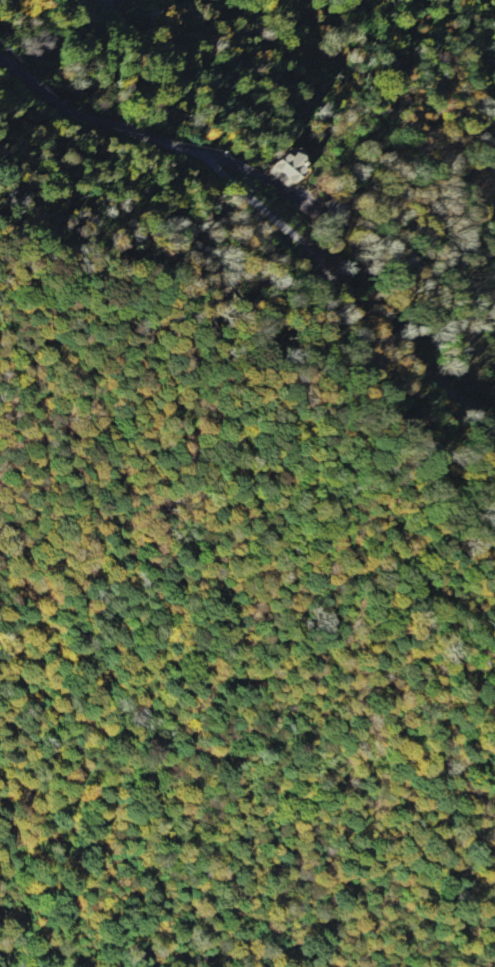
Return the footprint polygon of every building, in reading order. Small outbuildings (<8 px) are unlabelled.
[(301,165),(285,154),(283,157),(276,152),(263,171),(287,187),(301,165)]
